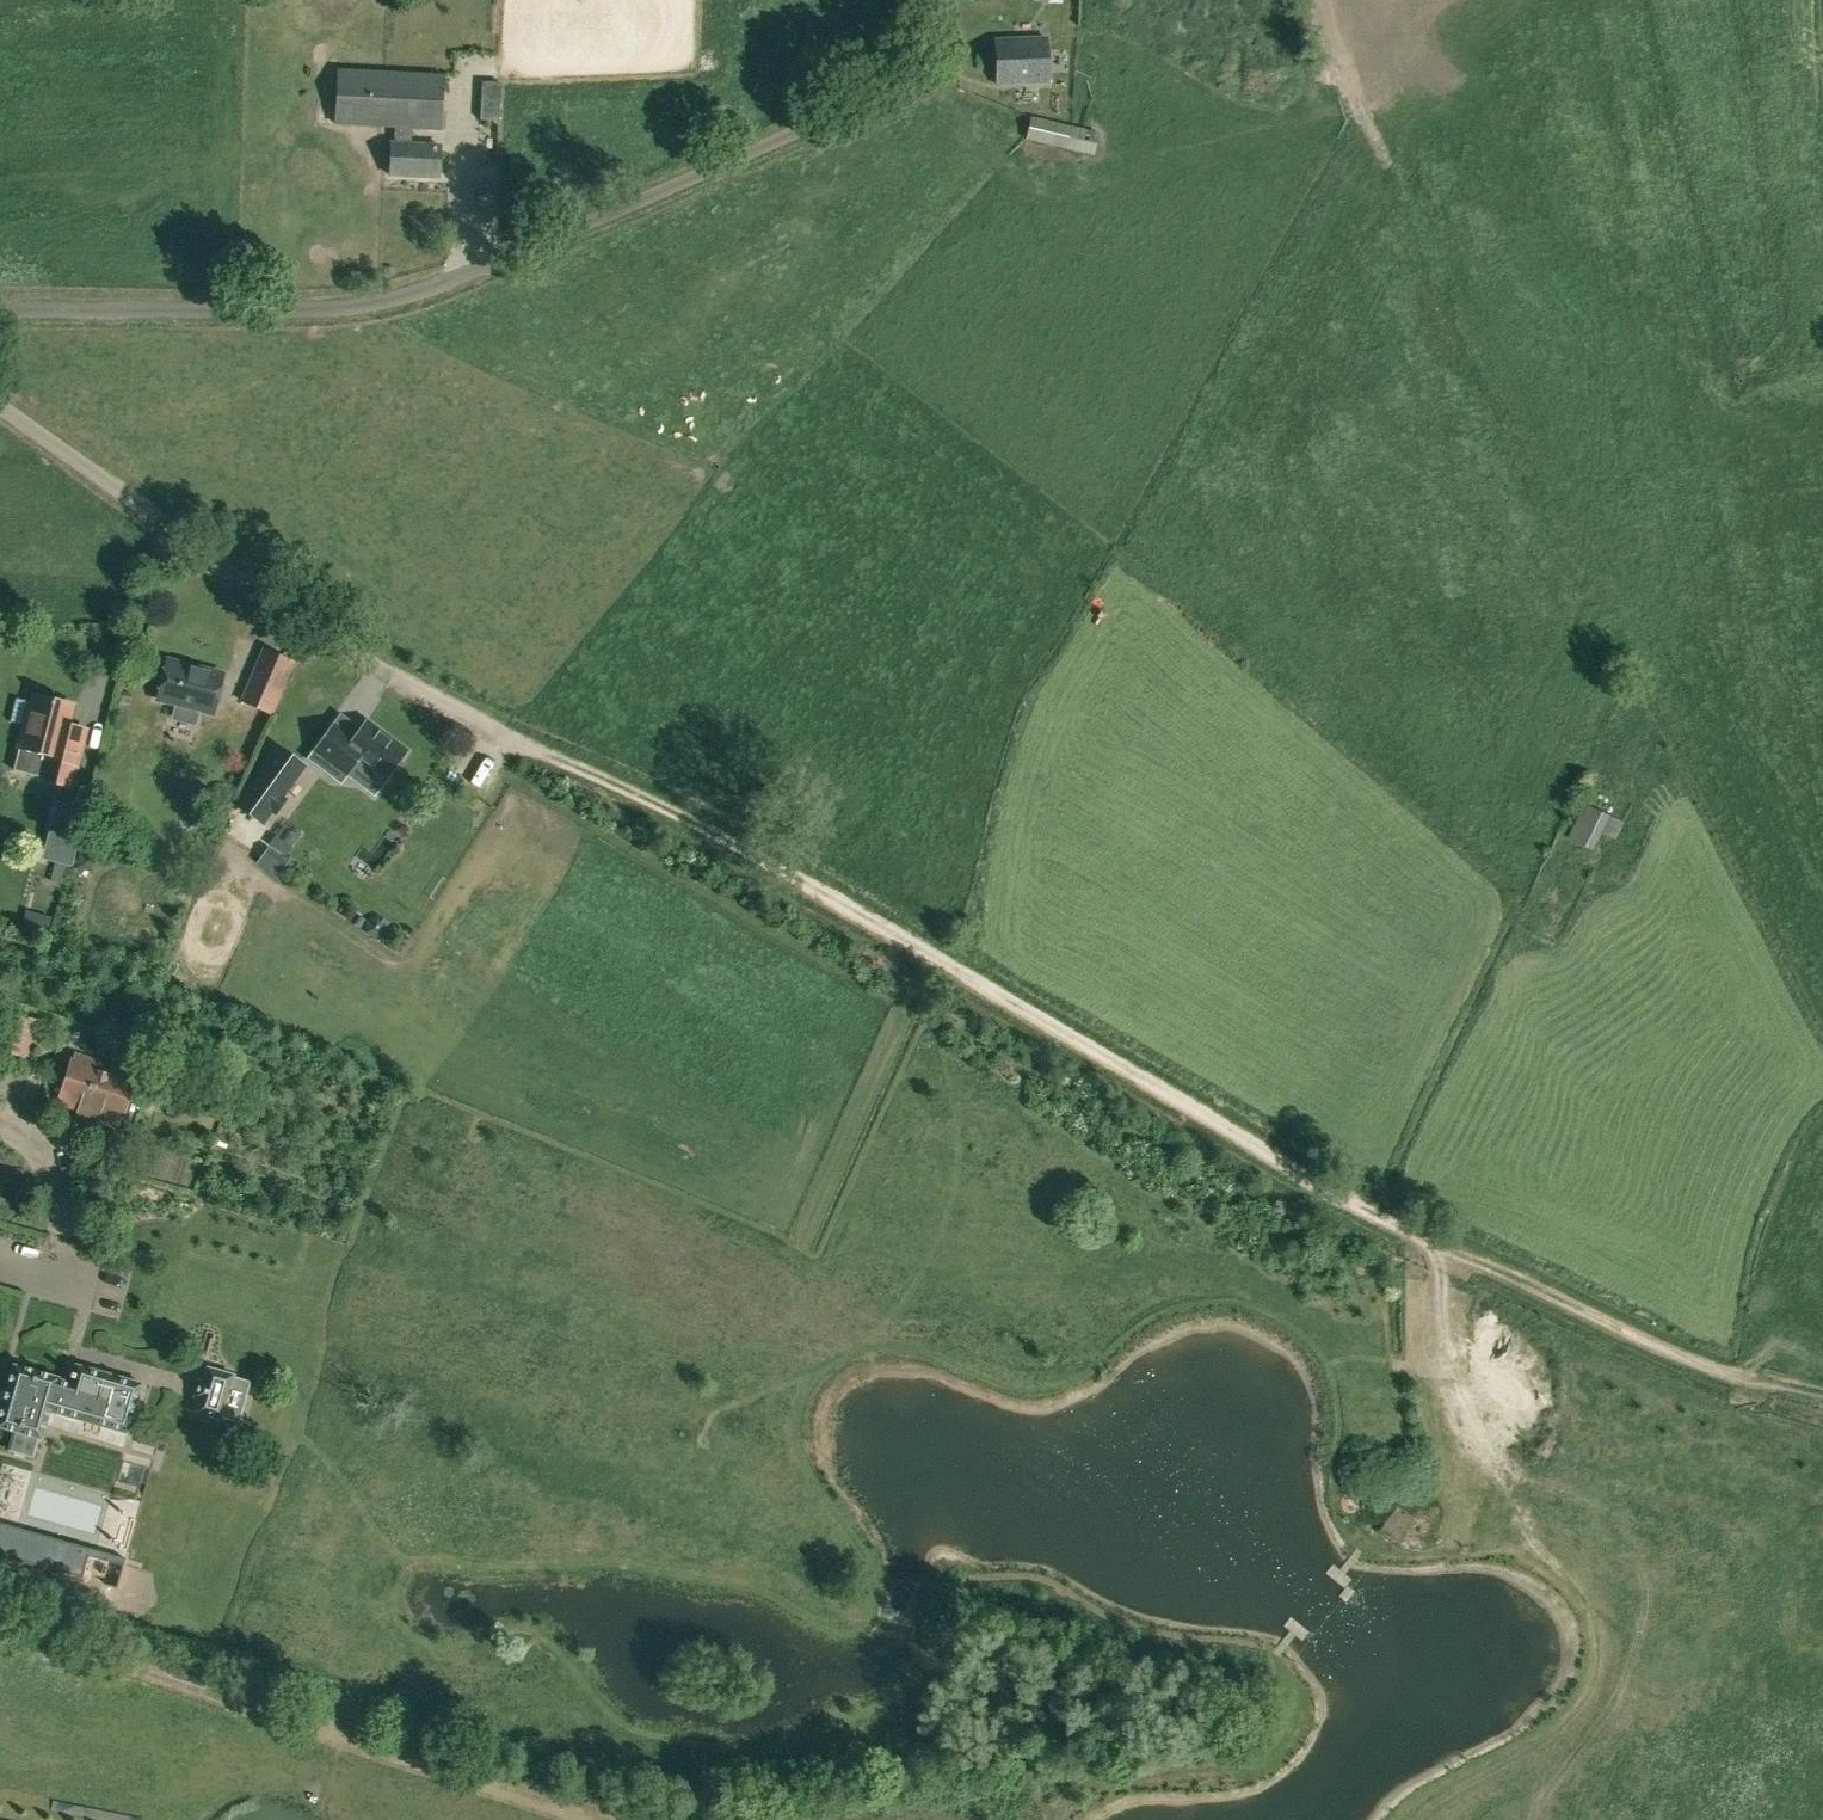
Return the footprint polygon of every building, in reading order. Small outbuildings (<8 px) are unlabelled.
[(998,83),(1048,81),(1047,36),(997,37),(998,83)] [(441,128),(444,73),(338,68),(335,122),(396,125),(395,142),(391,142),(389,174),(439,176),(441,144),(411,143),(412,126),(441,128)] [(482,82),(481,101),(500,102),(501,83),(482,82)] [(1095,154),(1100,130),(1032,114),(1026,138),(1095,154)] [(271,712),(293,662),(264,649),(242,699),(271,712)] [(215,711),(224,674),(169,660),(159,697),(215,711)] [(128,705),(131,694),(122,691),(119,702),(128,705)] [(61,748),(72,704),(34,694),(27,724),(24,723),(19,745),(48,752),(42,777),(71,784),(79,752),(61,748)] [(345,779),(364,794),(380,770),(402,785),(423,757),(405,744),(412,734),(379,713),(348,750),(361,761),(345,779)] [(291,778),(267,762),(242,810),(259,825),(291,778)] [(85,809),(57,802),(43,858),(71,865),(85,809)] [(1595,848),(1611,814),(1586,802),(1570,836),(1595,848)] [(258,863),(277,878),(290,861),(270,846),(258,863)] [(40,917),(27,913),(24,922),(43,927),(44,920),(40,919),(40,917)] [(352,922),(360,927),(365,919),(357,915),(352,922)] [(40,1021),(2,1011),(0,1018),(0,1046),(31,1054),(40,1021)] [(118,1122),(135,1074),(77,1054),(60,1102),(118,1122)] [(113,1173),(125,1139),(104,1132),(97,1152),(90,1149),(85,1163),(113,1173)] [(59,1378),(59,1376),(14,1363),(0,1414),(0,1426),(14,1430),(8,1450),(33,1458),(39,1437),(42,1438),(50,1411),(129,1433),(143,1382),(76,1364),(71,1381),(59,1378)] [(222,1418),(234,1374),(209,1366),(205,1380),(200,1379),(195,1395),(200,1397),(196,1411),(222,1418)] [(74,1577),(79,1559),(0,1538),(0,1557),(74,1577)] [(123,1565),(125,1558),(96,1549),(94,1557),(123,1565)]
